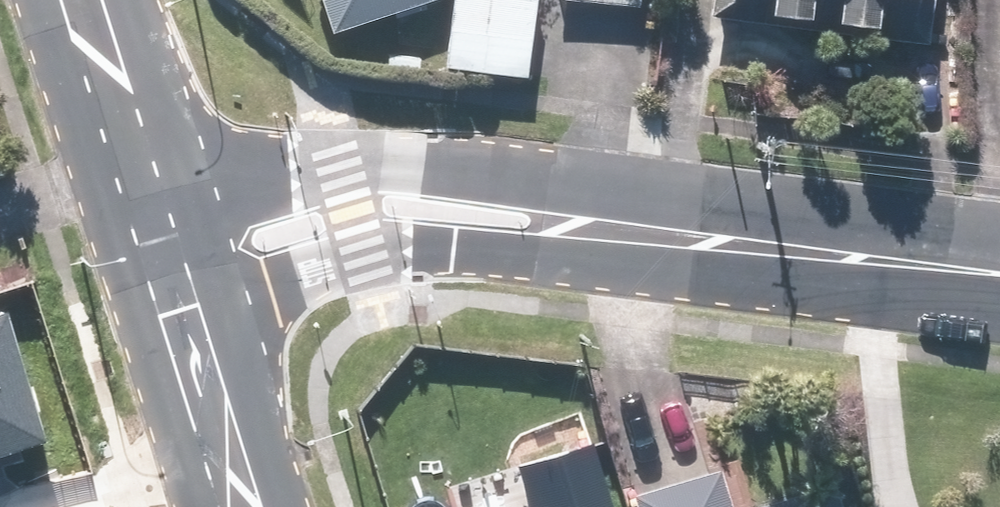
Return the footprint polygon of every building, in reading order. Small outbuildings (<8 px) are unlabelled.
[(331,31),(427,0),(321,0),(331,31)] [(711,16),(925,42),(930,0),(713,0),(711,16)] [(0,315),(0,458),(49,443),(10,312),(0,315)] [(591,445),(514,467),(526,506),(610,506),(591,445)] [(629,495),(633,506),(728,506),(717,471),(629,495)] [(830,482),(741,506),(837,506),(830,482)]
